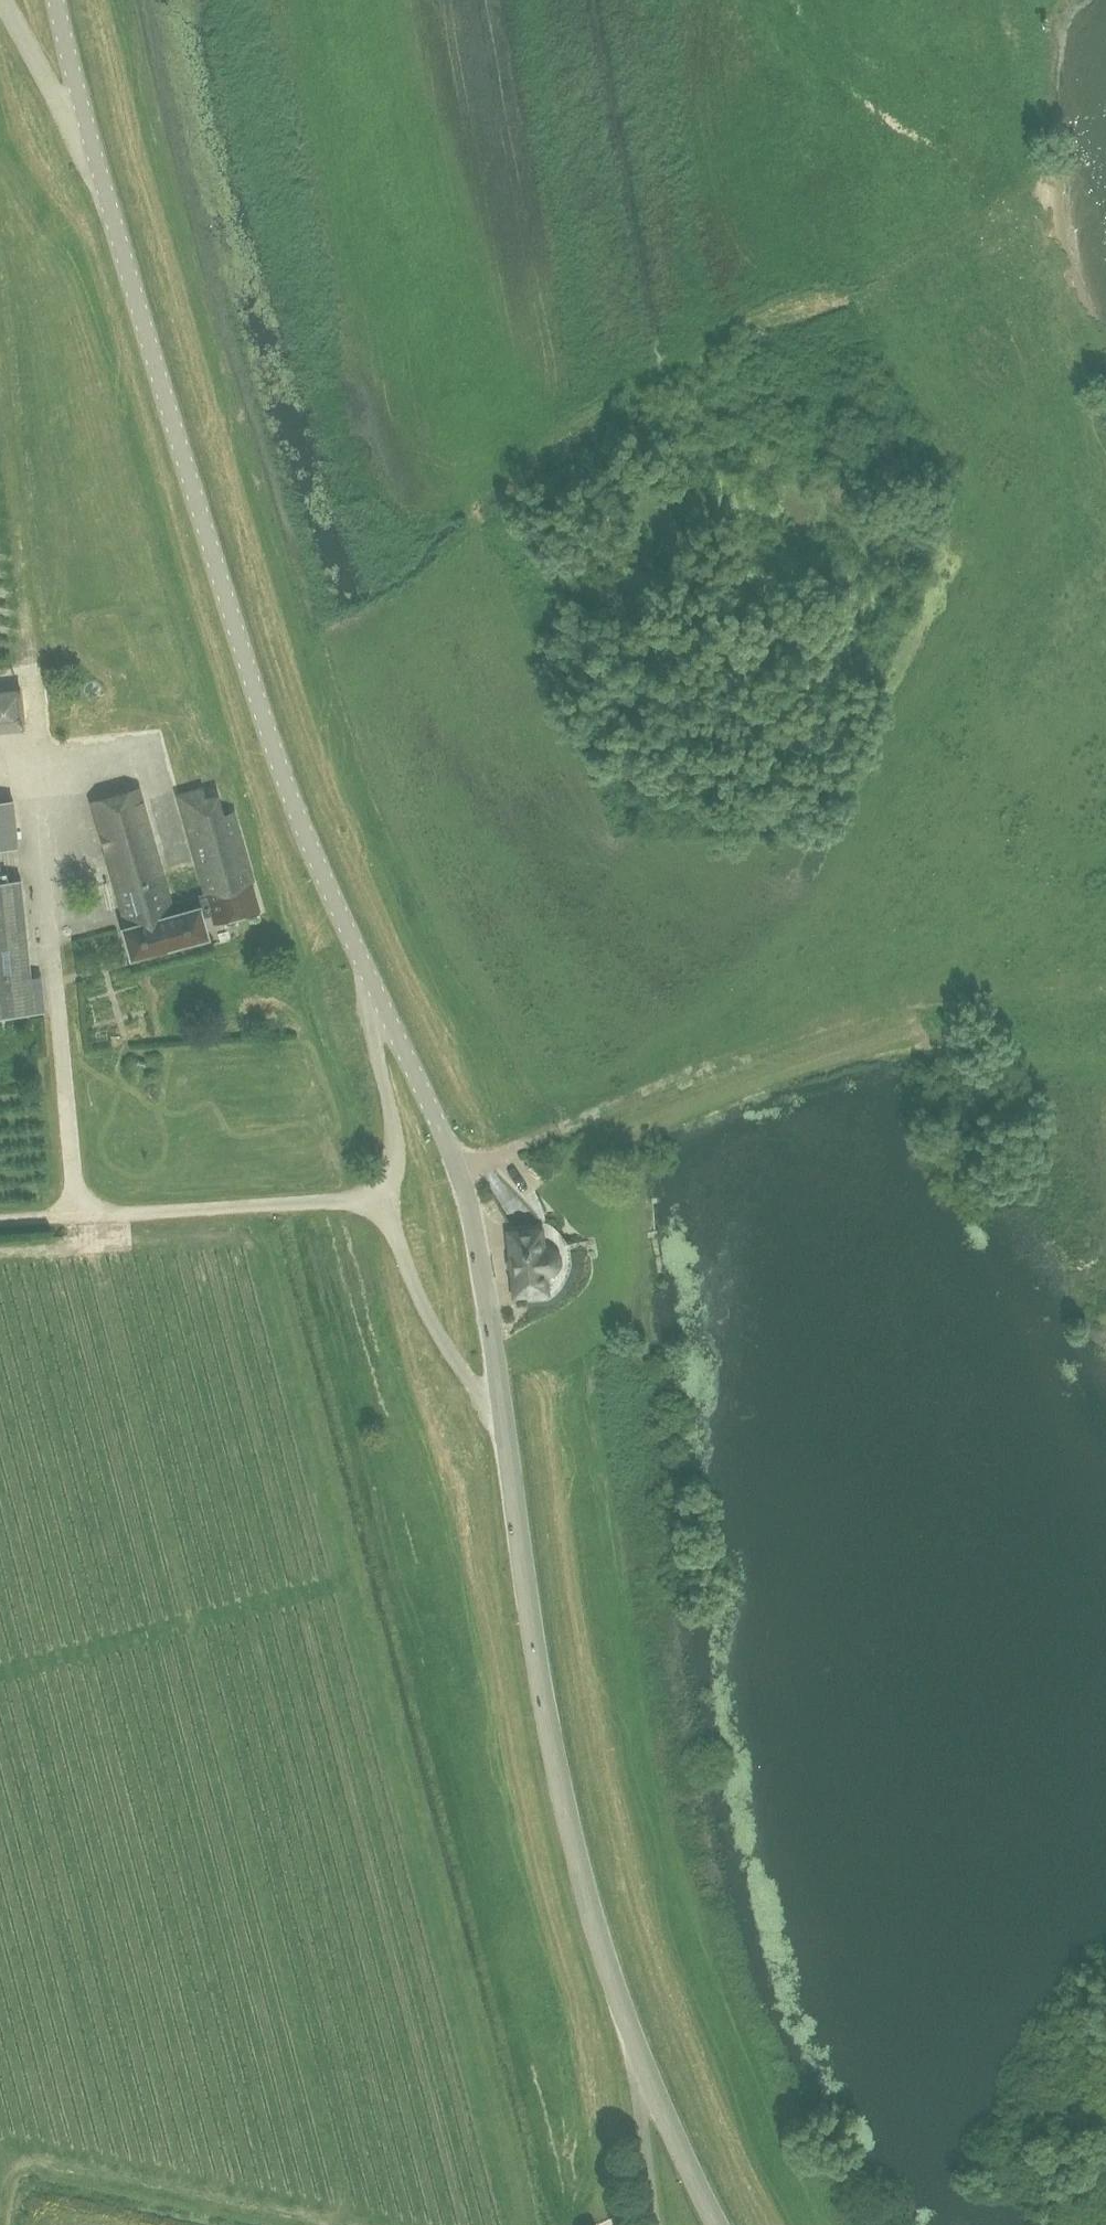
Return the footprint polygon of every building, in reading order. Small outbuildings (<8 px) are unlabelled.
[(145,725),(134,726),(136,743),(147,742),(145,725)] [(132,804),(96,814),(127,926),(124,927),(132,957),(209,936),(203,915),(233,907),(236,916),(260,910),(233,812),(221,815),(216,797),(183,806),(207,894),(162,907),(152,872),(151,872),(132,804)] [(18,846),(13,800),(0,801),(0,848),(18,846)] [(0,881),(0,1015),(35,1011),(21,879),(0,881)] [(105,990),(89,991),(90,1014),(106,1013),(105,990)] [(546,1290),(540,1229),(509,1232),(516,1293),(546,1290)]
